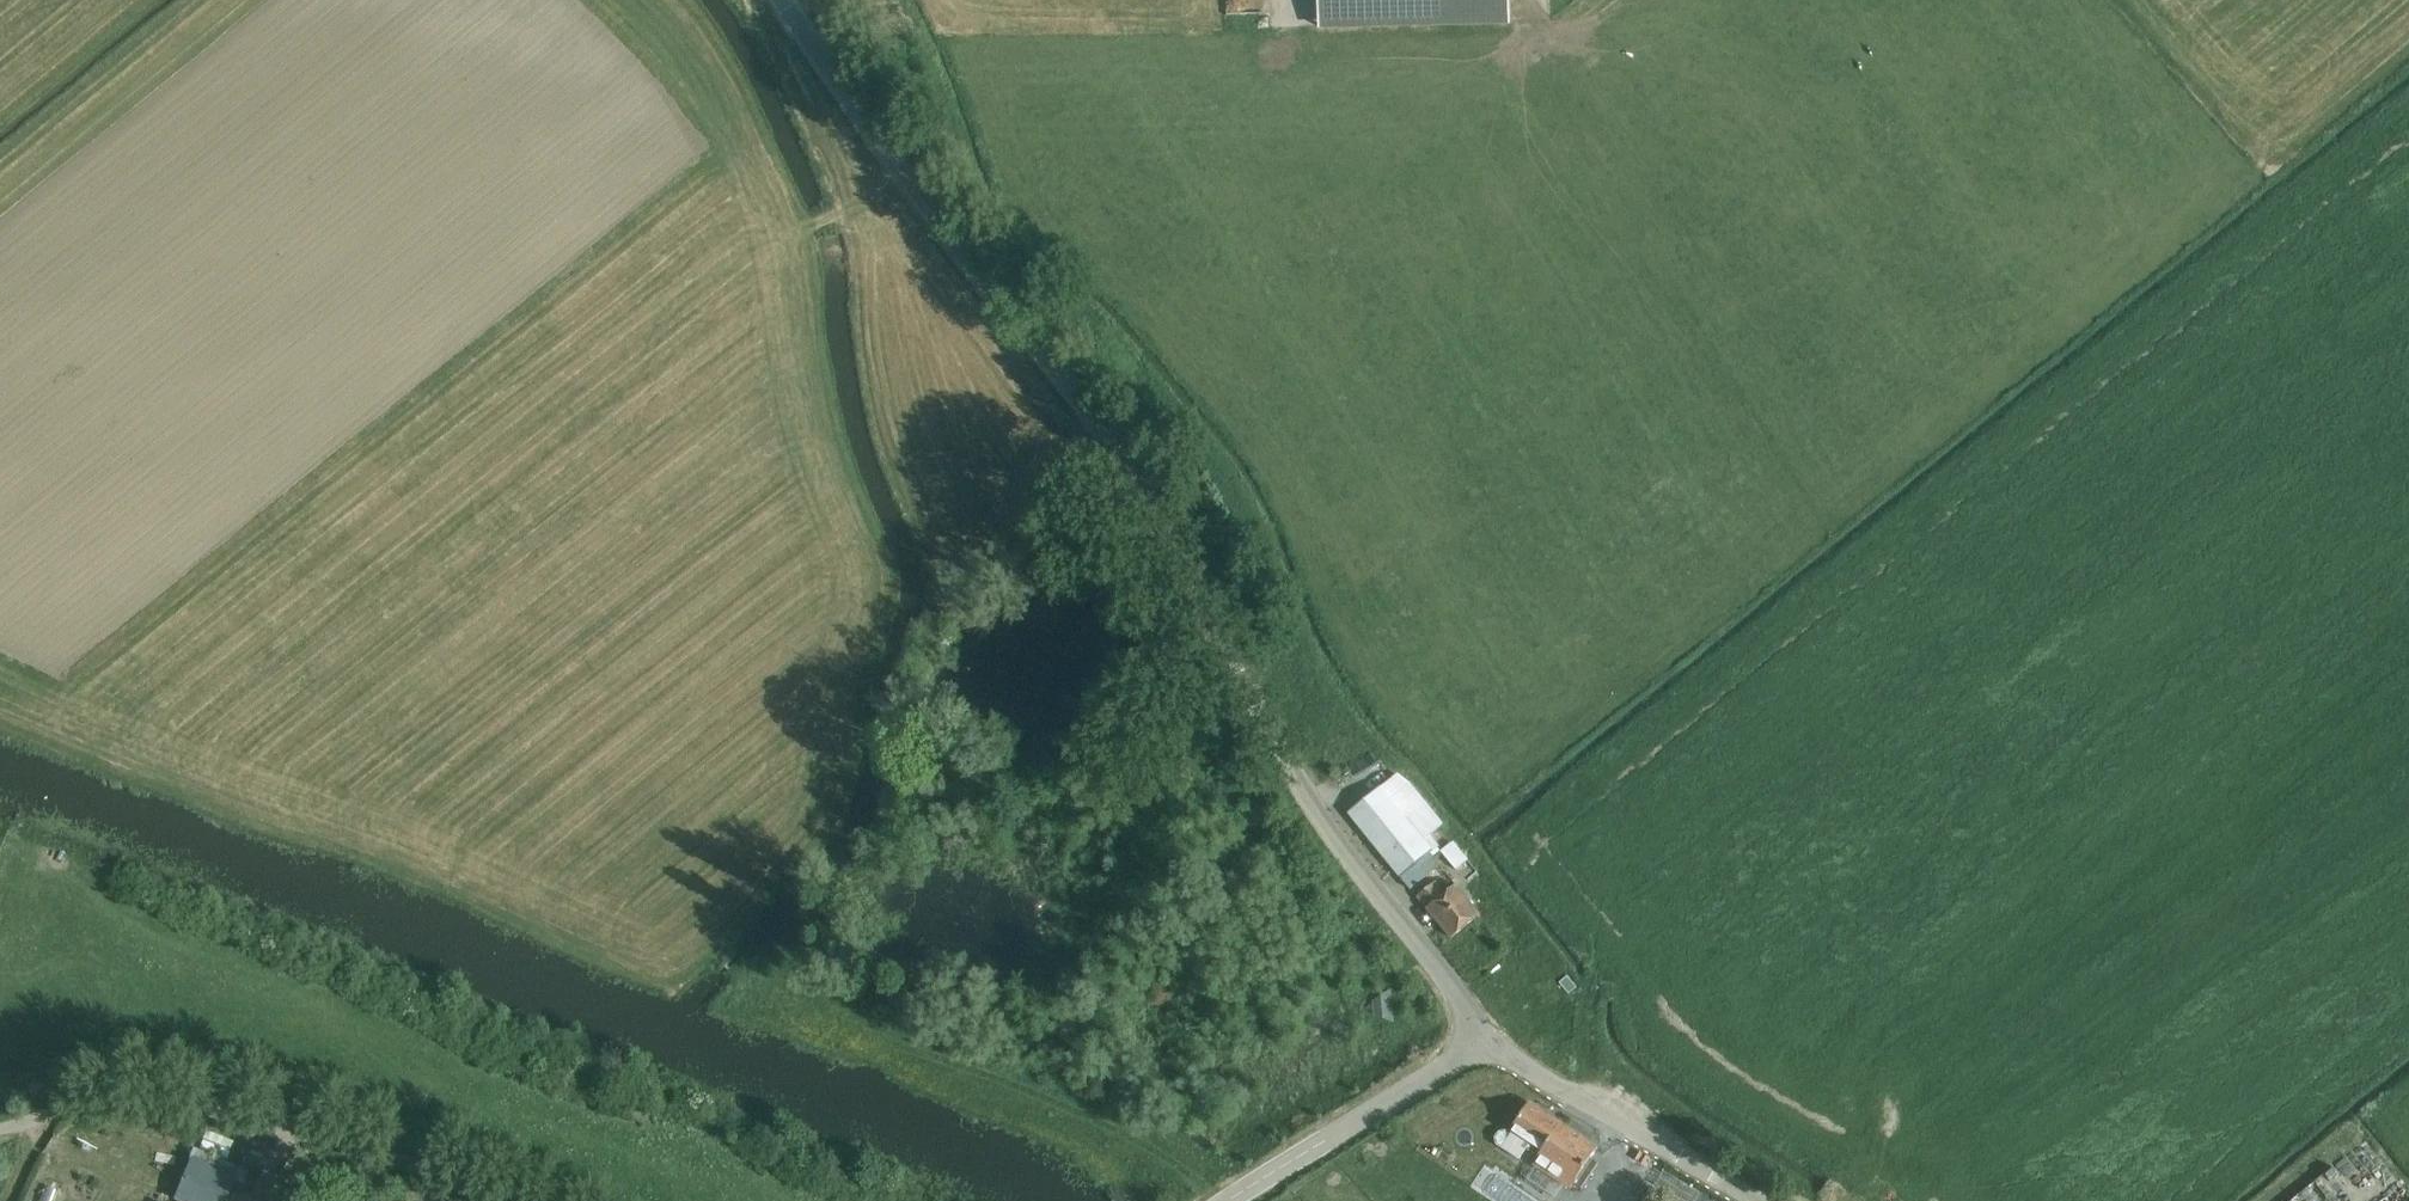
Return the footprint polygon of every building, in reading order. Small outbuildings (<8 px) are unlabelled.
[(1505,0),(1319,0),(1319,25),(1505,22),(1505,0)] [(1380,787),(1367,798),(1348,813),(1411,889),(1440,865),(1430,853),(1433,851),(1424,841),(1443,825),(1425,803),(1406,818),(1380,787)] [(1467,859),(1452,842),(1443,850),(1457,868),(1467,859)] [(1418,896),(1452,938),(1480,915),(1454,883),(1444,891),(1436,881),(1418,896)] [(1568,975),(1559,982),(1569,993),(1577,986),(1568,975)] [(1373,1003),(1366,1008),(1374,1011),(1374,1014),(1395,1022),(1392,989),(1373,1000),(1373,1003)] [(1598,1147),(1530,1103),(1512,1130),(1514,1131),(1512,1134),(1506,1130),(1500,1131),(1496,1137),(1497,1144),(1520,1159),(1527,1148),(1539,1156),(1534,1162),(1572,1187),(1585,1167),(1598,1147)] [(206,1130),(199,1148),(226,1159),(233,1141),(206,1130)] [(186,1168),(174,1200),(178,1200),(226,1200),(235,1178),(243,1182),(248,1170),(194,1146),(186,1168)]
